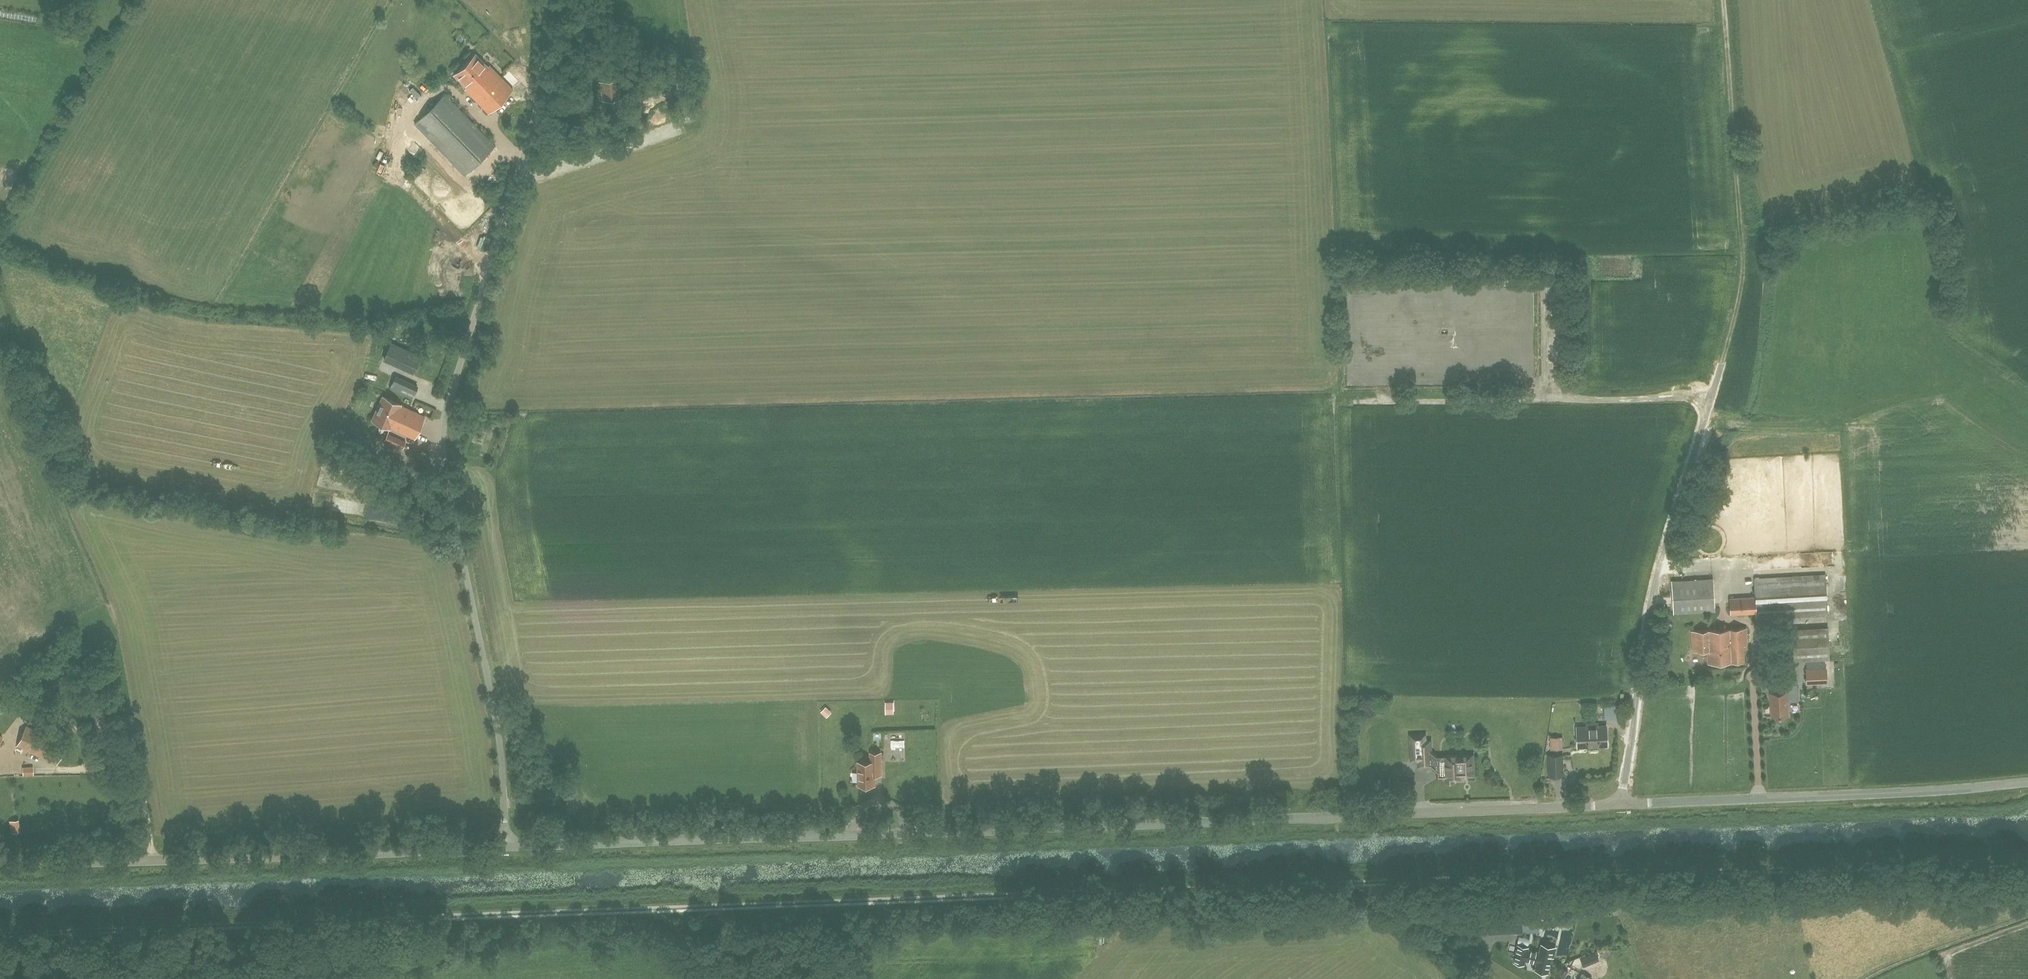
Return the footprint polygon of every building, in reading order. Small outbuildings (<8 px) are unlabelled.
[(488,113),(513,89),(490,65),(488,66),(475,53),(453,75),(466,88),(465,89),(488,113)] [(601,101),(622,98),(620,79),(599,81),(601,100),(601,101)] [(412,123),(465,174),(496,143),(443,91),(412,123)] [(390,343),(383,358),(412,372),(419,357),(390,343)] [(388,390),(412,396),(416,382),(392,375),(388,390)] [(382,396),(371,419),(390,428),(398,431),(414,439),(418,430),(420,425),(424,416),(409,409),(401,405),(382,396)] [(387,434),(384,440),(402,448),(405,442),(387,434)] [(1756,618),(1827,615),(1825,575),(1754,578),(1755,596),(1730,598),(1731,614),(1756,612),(1756,618)] [(1715,610),(1713,578),(1672,581),(1674,613),(1715,610)] [(1781,661),(1830,659),(1828,627),(1780,630),(1781,661)] [(1708,663),(1745,661),(1744,645),(1748,645),(1747,628),(1692,631),(1693,651),(1708,650),(1708,663)] [(1827,682),(1826,669),(1825,669),(1806,670),(1807,683),(1827,682)] [(1785,680),(1786,693),(1771,693),(1772,716),(1788,716),(1787,696),(1798,695),(1797,680),(1785,680)] [(884,713),(893,713),(893,701),(884,701),(884,713)] [(819,711),(825,717),(831,711),(825,705),(819,711)] [(1616,717),(1616,705),(1604,705),(1604,718),(1616,717)] [(62,752),(66,744),(26,725),(17,745),(57,764),(62,752)] [(1590,740),(1591,746),(1608,745),(1607,726),(1589,727),(1590,733),(1587,734),(1588,740),(1590,740)] [(1578,747),(1591,746),(1590,740),(1588,740),(1587,734),(1590,733),(1589,727),(1577,727),(1578,747)] [(1424,737),(1411,737),(1412,760),(1419,760),(1419,766),(1431,765),(1430,742),(1425,743),(1424,737)] [(1551,737),(1551,750),(1562,750),(1562,737),(1551,737)] [(881,776),(881,762),(881,753),(869,753),(869,762),(858,762),(859,785),(875,785),(874,776),(881,776)] [(1562,755),(1549,756),(1550,776),(1563,775),(1562,755)] [(1445,777),(1446,781),(1446,783),(1448,784),(1451,785),(1453,784),(1454,782),(1455,780),(1461,779),(1460,776),(1473,775),(1472,757),(1462,757),(1445,757),(1445,760),(1433,760),(1434,768),(1438,773),(1439,777),(1445,777)] [(23,775),(34,775),(34,766),(22,766),(23,775)] [(9,821),(11,833),(20,831),(19,820),(9,821)] [(1540,952),(1527,949),(1528,947),(1518,945),(1514,961),(1524,963),(1525,959),(1537,962),(1536,969),(1547,972),(1551,956),(1553,956),(1555,948),(1542,945),(1540,952)] [(1583,966),(1600,958),(1595,949),(1579,957),(1583,966)] [(1561,967),(1555,978),(1557,978),(1564,978),(1568,971),(1561,967)]
